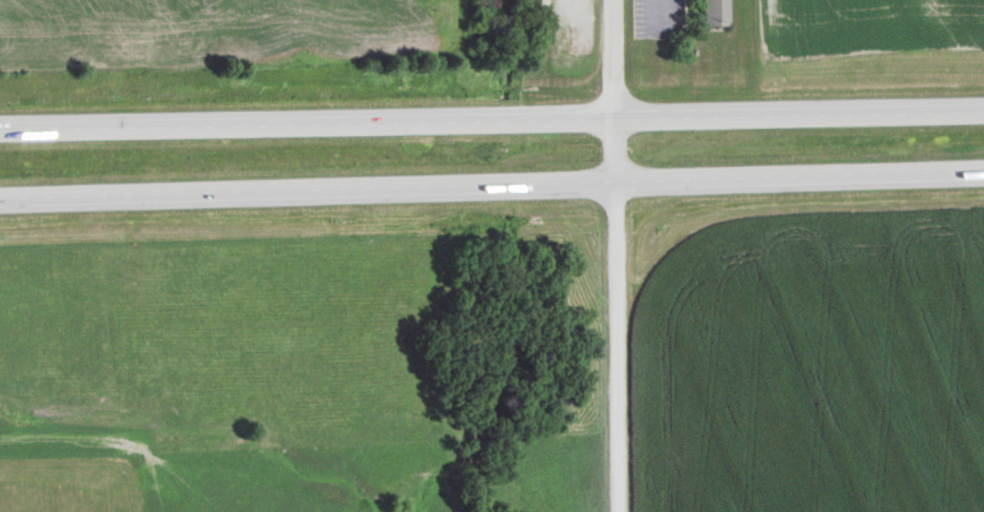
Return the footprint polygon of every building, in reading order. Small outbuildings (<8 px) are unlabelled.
[(702,27),(729,26),(729,0),(702,0),(702,27)]
